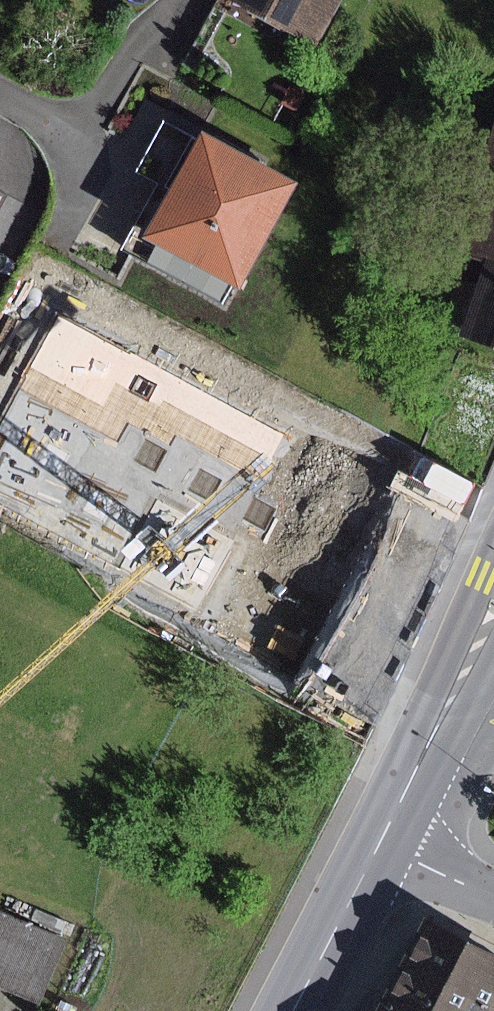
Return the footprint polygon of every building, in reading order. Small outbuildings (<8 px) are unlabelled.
[(313,46),(338,0),(229,0),(313,46)] [(490,105),(481,133),(445,121),(420,198),(369,181),(348,244),(401,261),(408,239),(479,262),(454,338),(493,351),(493,106),(490,105)] [(297,176),(196,124),(194,129),(167,115),(139,167),(166,181),(138,233),(156,242),(149,256),(225,295),(232,281),(240,285),(297,176)] [(379,660),(440,516),(342,475),(302,568),(287,562),(265,612),(379,660)] [(0,910),(0,984),(46,1003),(72,939),(0,910)] [(431,922),(386,1010),(493,1010),(493,954),(431,922)]
